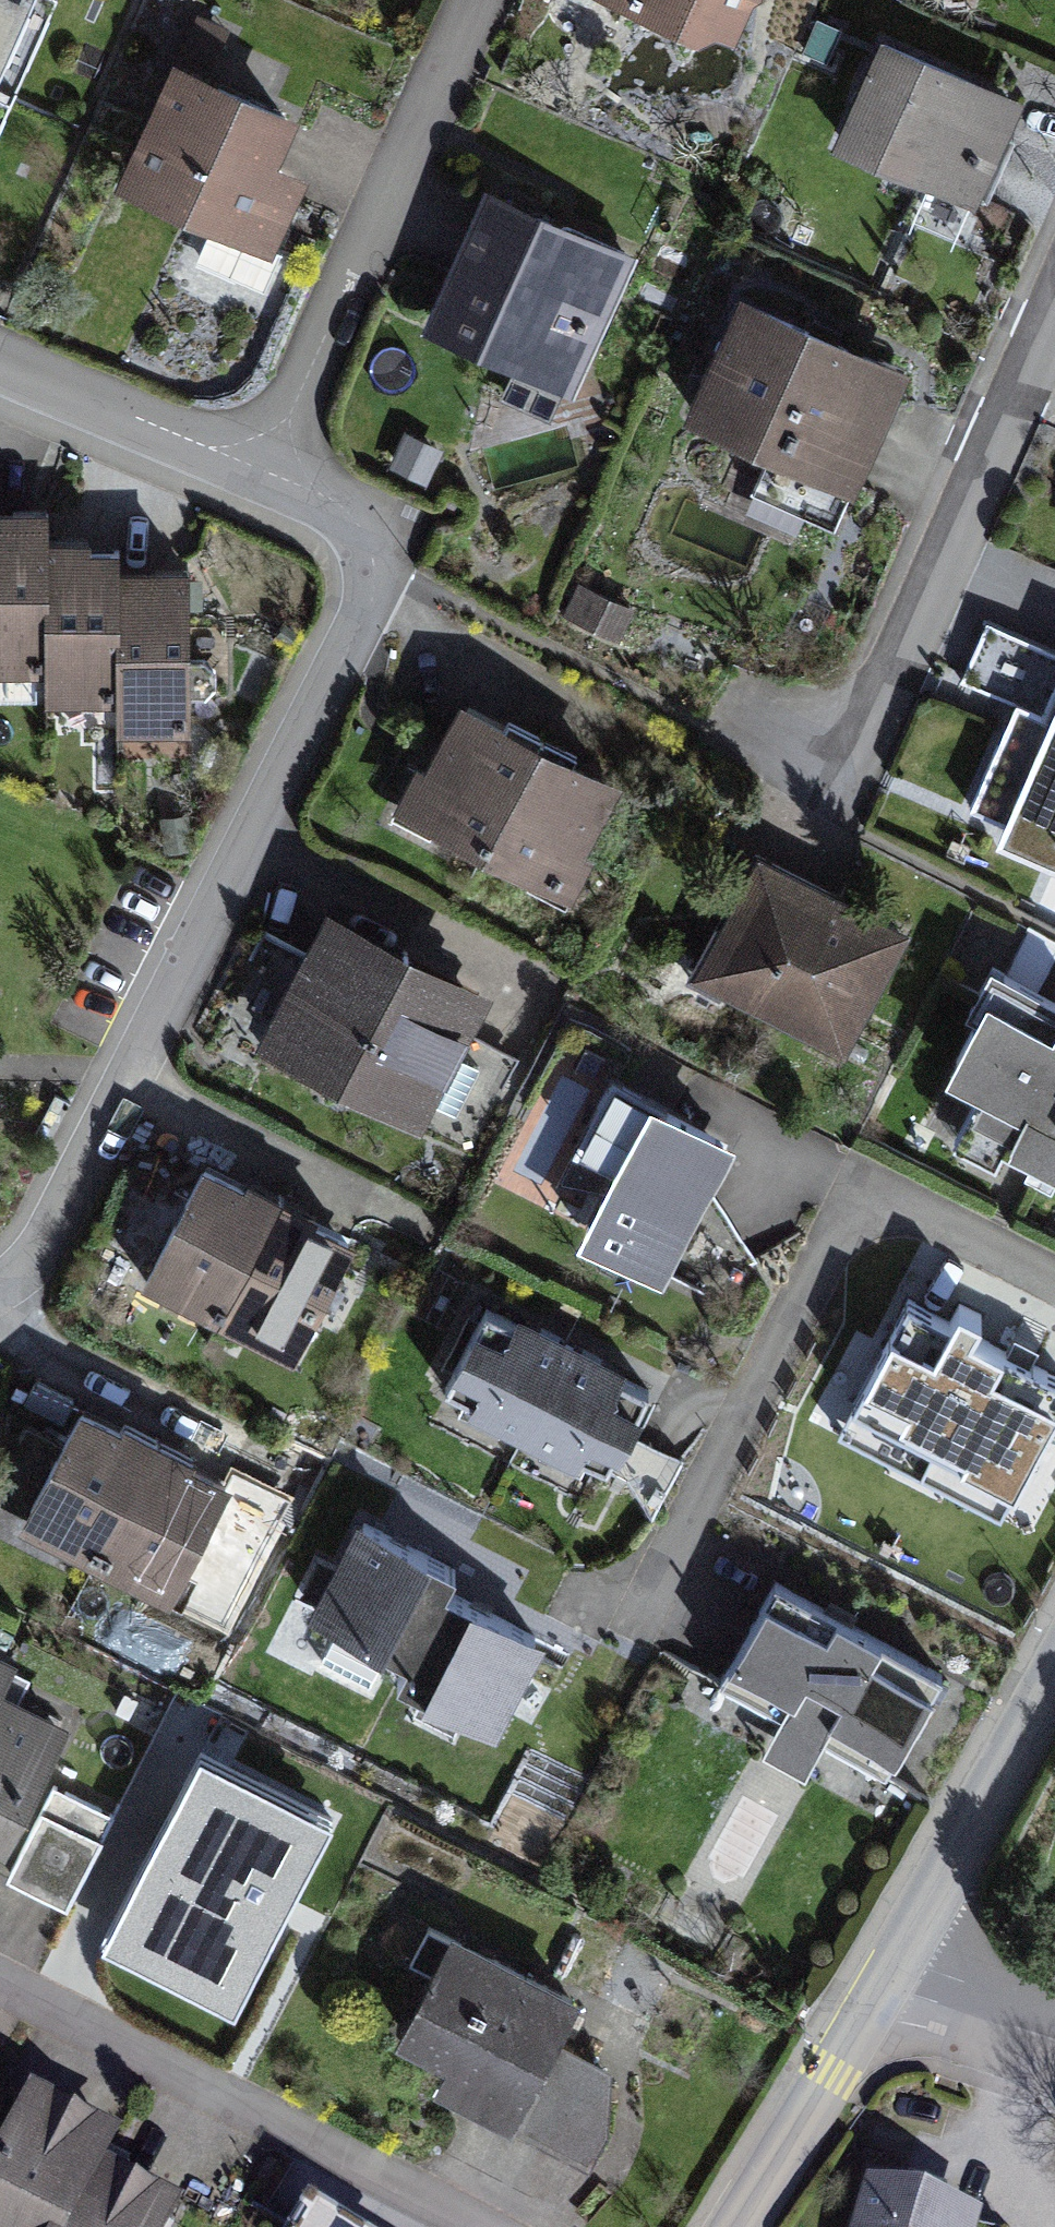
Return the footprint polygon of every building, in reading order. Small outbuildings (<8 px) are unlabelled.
[(46,0),(0,0),(0,104),(46,0)] [(757,0),(574,0),(729,65),(757,0)] [(998,144),(1020,95),(882,34),(832,147),(970,207),(998,144)] [(299,115),(174,59),(119,181),(268,248),(304,169),(279,159),(299,115)] [(638,252),(485,188),(425,331),(577,395),(638,252)] [(874,455),(908,381),(737,304),(683,425),(853,502),(874,455)] [(0,528),(0,685),(42,685),(40,562),(40,528),(0,528)] [(111,561),(40,562),(42,685),(42,719),(113,718),(112,588),(111,561)] [(579,582),(564,614),(619,640),(634,607),(579,582)] [(183,587),(112,588),(113,718),(113,745),(185,744),(183,587)] [(1038,713),(1018,704),(968,810),(1054,851),(1054,678),(1038,713)] [(458,716),(396,840),(473,879),(535,755),(458,716)] [(535,755),(473,879),(549,917),(612,793),(535,755)] [(906,930),(755,855),(692,981),(842,1056),(906,930)] [(327,910),(265,1034),(342,1072),(404,949),(327,910)] [(404,949),(342,1072),(418,1111),(481,987),(404,949)] [(992,969),(930,1092),(1054,1154),(1054,1000),(992,969)] [(662,1281),(736,1140),(612,1074),(558,1176),(597,1197),(576,1236),(662,1281)] [(201,1161),(138,1284),(215,1323),(277,1199),(201,1161)] [(277,1199),(215,1323),(292,1361),(354,1237),(277,1199)] [(851,1408),(1013,1494),(1054,1412),(1054,1376),(972,1333),(980,1318),(956,1305),(948,1321),(907,1300),(851,1408)] [(568,1350),(488,1310),(439,1407),(519,1447),(568,1350)] [(648,1390),(568,1350),(519,1447),(599,1487),(648,1390)] [(82,1406),(19,1530),(96,1568),(158,1444),(82,1406)] [(158,1444),(96,1568),(173,1606),(235,1483),(158,1444)] [(445,1564),(357,1520),(303,1627),(391,1671),(438,1578),(445,1564)] [(526,1622),(438,1578),(391,1671),(384,1685),(472,1729),(526,1622)] [(937,1682),(774,1594),(723,1688),(886,1777),(937,1682)] [(9,1671),(0,1666),(0,1689),(9,1671)] [(62,1732),(0,1700),(0,1855),(62,1732)] [(242,2012),(343,1808),(200,1737),(98,1941),(242,2012)] [(51,1790),(6,1881),(66,1910),(111,1819),(51,1790)] [(511,2127),(576,1995),(451,1935),(397,2046),(444,2069),(434,2090),(511,2127)] [(0,2161),(0,2226),(67,2226),(96,2170),(113,2137),(32,2097),(0,2161)] [(67,2226),(170,2226),(178,2211),(96,2170),(67,2226)] [(859,2201),(850,2226),(943,2226),(859,2201)]
